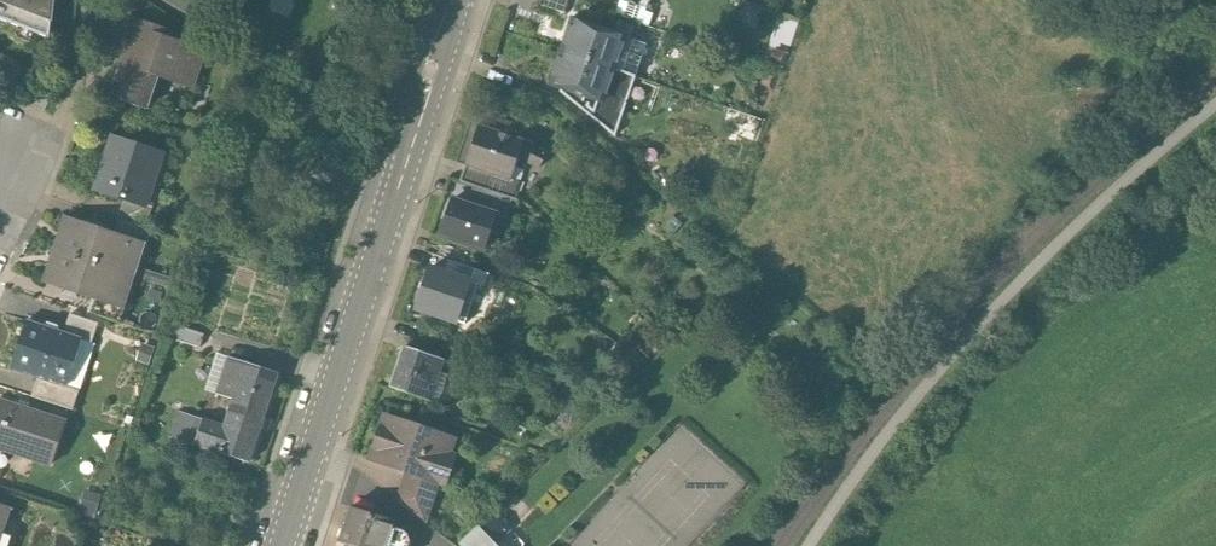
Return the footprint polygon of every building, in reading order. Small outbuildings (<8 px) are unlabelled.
[(54,32),(56,0),(0,0),(0,14),(54,32)] [(132,0),(113,69),(158,82),(166,53),(189,59),(200,19),(132,0)] [(566,20),(556,51),(613,70),(623,38),(566,20)] [(603,101),(613,70),(556,51),(546,83),(603,101)] [(171,130),(115,116),(102,167),(158,181),(171,130)] [(521,140),(476,129),(466,172),(511,182),(521,140)] [(73,190),(63,221),(142,246),(151,212),(73,190)] [(491,213),(451,198),(437,234),(478,249),(491,213)] [(142,246),(63,221),(53,257),(132,280),(142,246)] [(478,286),(430,269),(417,309),(465,326),(478,286)] [(95,345),(27,321),(11,370),(80,391),(95,345)] [(257,456),(285,356),(234,342),(222,383),(237,387),(225,429),(206,424),(201,441),(257,456)] [(446,361),(400,346),(388,382),(434,398),(446,361)] [(0,399),(0,452),(51,470),(68,422),(0,399)] [(461,443),(382,414),(368,453),(406,467),(395,495),(436,510),(461,443)] [(0,504),(0,542),(11,507),(0,504)] [(347,511),(339,541),(358,545),(385,545),(391,524),(347,511)] [(485,512),(449,545),(518,545),(485,512)] [(144,534),(141,545),(184,545),(144,534)]
